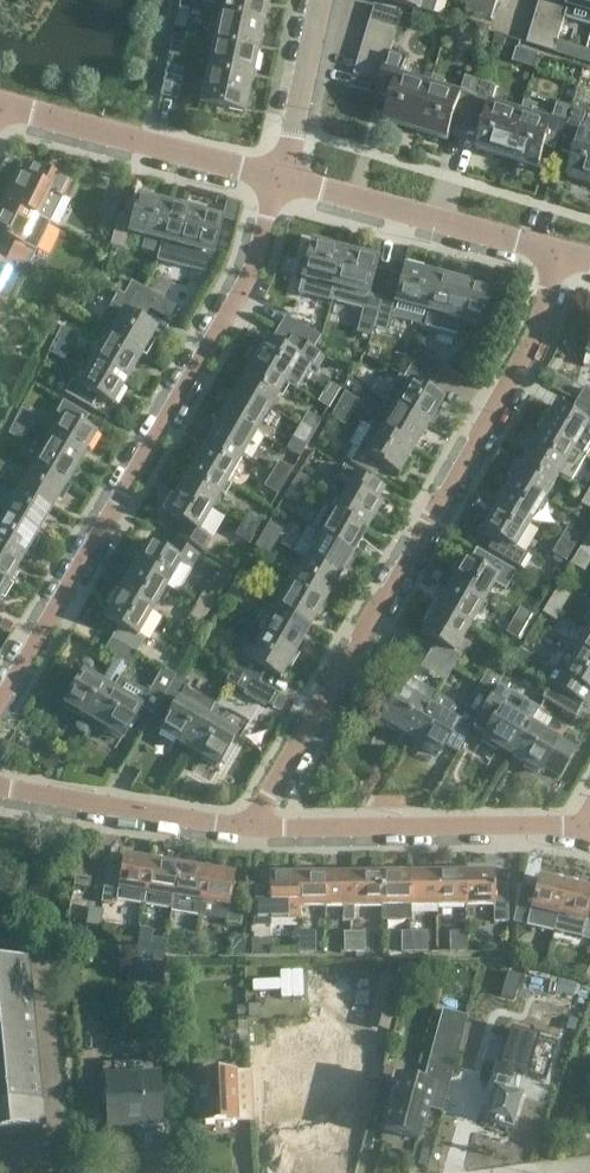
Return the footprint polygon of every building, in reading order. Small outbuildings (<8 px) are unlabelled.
[(219,14),(263,23),(268,0),(222,0),(219,14)] [(419,10),(421,0),(388,0),(419,10)] [(498,5),(482,0),(471,0),(468,12),(493,20),(498,5)] [(570,6),(571,0),(541,0),(540,2),(568,11),(570,6)] [(570,6),(589,12),(589,0),(571,0),(570,6)] [(540,2),(536,15),(564,24),(568,11),(540,2)] [(377,5),(373,19),(400,28),(404,13),(377,5)] [(180,7),(175,27),(186,29),(191,9),(180,7)] [(263,23),(219,14),(213,44),(257,53),(263,23)] [(536,15),(532,29),(560,37),(564,24),(536,15)] [(373,19),(369,33),(396,41),(400,28),(373,19)] [(481,24),(478,38),(487,40),(490,26),(481,24)] [(451,29),(447,40),(456,44),(461,32),(451,29)] [(560,37),(532,29),(528,43),(556,51),(560,37)] [(369,33),(364,46),(392,55),(392,53),(396,41),(369,33)] [(497,33),(494,43),(505,46),(507,36),(497,33)] [(173,35),(169,56),(180,58),(184,38),(173,35)] [(584,59),(588,46),(570,40),(566,54),(584,59)] [(257,53),(213,44),(207,74),(251,83),(257,53)] [(364,46),(360,60),(388,68),(392,55),(364,46)] [(388,68),(383,81),(381,87),(396,92),(387,121),(418,131),(432,86),(401,76),(407,58),(392,53),(392,55),(388,68)] [(360,60),(356,73),(383,81),(388,68),(360,60)] [(167,64),(161,96),(178,99),(185,68),(167,64)] [(383,81),(356,73),(352,87),(378,96),(381,87),(383,81)] [(244,114),(251,83),(207,74),(201,105),(244,114)] [(456,119),(470,124),(483,81),(466,76),(461,95),(432,86),(418,131),(449,140),(456,119)] [(478,149),(510,158),(523,113),(494,104),(499,86),(483,81),(470,124),(485,128),(478,149)] [(547,147),(562,152),(575,110),(559,105),(557,112),(527,102),(523,113),(510,158),(541,168),(547,147)] [(573,168),(571,177),(589,182),(589,114),(575,110),(562,152),(558,163),(573,168)] [(36,219),(47,224),(60,196),(56,195),(63,180),(38,168),(32,181),(18,174),(4,203),(36,218),(36,219)] [(162,242),(171,205),(138,197),(132,220),(118,216),(110,246),(127,250),(131,234),(162,242)] [(47,224),(36,219),(36,218),(4,203),(0,211),(0,236),(4,238),(0,246),(0,251),(24,262),(30,249),(34,250),(47,224)] [(204,214),(171,205),(162,242),(195,251),(204,214)] [(335,288),(345,251),(312,242),(298,293),(332,302),(335,288)] [(10,272),(17,275),(24,262),(0,251),(0,292),(10,272)] [(335,288),(332,302),(361,311),(358,324),(370,327),(373,314),(379,315),(390,272),(376,268),(378,260),(345,251),(335,288)] [(424,327),(438,276),(407,267),(404,276),(390,272),(379,315),(424,327)] [(438,276),(424,327),(456,336),(460,322),(483,328),(493,290),(438,276)] [(138,302),(145,290),(133,283),(126,295),(138,302)] [(138,302),(150,309),(157,297),(145,290),(138,302)] [(96,330),(109,337),(110,336),(142,354),(156,330),(142,322),(150,309),(138,302),(126,295),(126,296),(118,292),(96,330)] [(46,308),(40,320),(52,327),(58,315),(46,308)] [(296,323),(289,335),(313,350),(320,337),(296,323)] [(56,337),(71,346),(77,335),(62,327),(56,337)] [(253,364),(285,383),(299,391),(313,367),(319,370),(327,358),(313,350),(289,335),(281,348),(267,340),(253,364)] [(110,336),(109,337),(96,360),(128,379),(142,354),(110,336)] [(63,361),(71,346),(56,337),(48,353),(63,361)] [(412,365),(437,380),(444,367),(419,352),(412,365)] [(113,404),(128,379),(96,360),(82,385),(73,379),(65,392),(92,408),(99,396),(113,404)] [(285,383),(253,364),(238,389),(271,408),(285,383)] [(396,406),(429,425),(443,400),(429,392),(437,380),(412,365),(404,379),(410,382),(396,406)] [(271,408),(238,389),(224,413),(256,432),(271,408)] [(577,402),(589,409),(589,393),(584,389),(577,402)] [(338,405),(352,413),(359,402),(345,393),(338,405)] [(584,456),(589,446),(589,409),(577,402),(569,414),(555,406),(541,430),(584,456)] [(345,426),(352,413),(338,405),(330,418),(345,426)] [(382,418),(377,427),(415,449),(429,425),(396,406),(387,421),(382,418)] [(14,422),(29,430),(36,415),(21,409),(14,422)] [(224,413),(209,438),(242,457),(256,432),(224,413)] [(300,425),(315,434),(322,421),(307,413),(300,425)] [(49,442),(81,461),(96,436),(64,417),(49,442)] [(23,442),(29,430),(14,422),(8,435),(23,442)] [(307,447),(315,434),(300,425),(293,438),(307,447)] [(400,475),(415,449),(377,427),(374,426),(352,463),(376,478),(383,465),(400,475)] [(587,458),(584,456),(541,430),(526,455),(558,474),(573,482),(587,458)] [(227,482),(242,457),(209,438),(195,463),(227,482)] [(81,461),(49,442),(34,466),(67,485),(81,461)] [(544,499),(558,474),(526,455),(512,480),(544,499)] [(1,480),(9,468),(0,462),(0,479),(1,480)] [(271,475),(286,483),(293,471),(279,462),(271,475)] [(180,487),(213,506),(227,482),(195,463),(180,487)] [(67,485),(34,466),(20,491),(52,510),(67,485)] [(335,512),(367,530),(382,505),(368,497),(375,485),(344,466),(336,480),(349,487),(335,512)] [(291,486),(305,495),(313,482),(299,474),(291,486)] [(279,495),(286,483),(271,475),(264,487),(279,495)] [(497,504),(530,523),(544,499),(512,480),(497,504)] [(298,507),(305,495),(291,486),(284,498),(298,507)] [(213,506),(180,487),(165,513),(183,523),(176,536),(201,550),(207,540),(205,535),(199,531),(213,506)] [(20,491),(6,515),(38,534),(52,510),(20,491)] [(588,491),(581,504),(589,510),(589,492),(588,491)] [(530,523),(497,504),(482,530),(496,538),(488,550),(520,569),(528,555),(515,548),(530,523)] [(242,524),(257,532),(264,520),(250,511),(242,524)] [(353,555),(367,530),(335,512),(327,525),(321,522),(315,533),(353,555)] [(6,515),(0,525),(0,545),(24,559),(38,534),(6,515)] [(262,535),(276,544),(284,531),(269,523),(262,535)] [(249,544),(257,532),(242,524),(235,536),(249,544)] [(292,553),(306,561),(338,580),(353,555),(315,533),(306,528),(292,553)] [(559,541),(573,549),(581,537),(567,528),(559,541)] [(269,556),(276,544),(262,535),(255,547),(269,556)] [(589,560),(589,542),(586,540),(578,552),(589,560)] [(148,543),(134,568),(167,587),(180,563),(187,567),(193,566),(199,555),(173,541),(166,553),(148,543)] [(566,561),(573,549),(559,541),(552,553),(566,561)] [(9,583),(24,559),(0,545),(0,578),(9,583)] [(589,564),(589,560),(578,552),(571,564),(585,573),(589,564)] [(466,559),(450,585),(482,603),(497,577),(466,559)] [(338,580),(306,561),(299,574),(295,572),(289,584),(292,586),(324,604),(338,580)] [(134,568),(119,593),(152,612),(167,587),(134,568)] [(233,585),(247,593),(255,579),(241,571),(233,585)] [(0,578),(0,599),(9,583),(0,578)] [(241,605),(247,593),(233,585),(226,597),(241,605)] [(468,628),(482,603),(450,585),(436,610),(468,628)] [(292,586),(278,610),(310,629),(324,604),(292,586)] [(549,602),(563,610),(572,595),(558,587),(549,602)] [(119,626),(112,639),(137,654),(145,641),(138,637),(152,612),(119,593),(105,618),(119,626)] [(195,605),(209,613),(216,601),(202,593),(195,605)] [(556,622),(563,610),(549,602),(542,613),(556,622)] [(202,625),(209,613),(195,605),(188,617),(202,625)] [(512,620),(526,629),(533,616),(519,608),(512,620)] [(296,654),(310,629),(278,610),(263,635),(296,654)] [(468,628),(436,610),(421,635),(437,643),(429,656),(453,670),(461,657),(454,652),(468,628)] [(522,637),(526,629),(512,620),(508,629),(522,637)] [(579,651),(589,658),(589,632),(579,651)] [(235,669),(259,683),(267,670),(281,678),(296,654),(263,635),(252,655),(245,650),(235,669)] [(137,654),(112,639),(104,652),(115,658),(128,665),(130,666),(137,654)] [(527,639),(513,663),(524,669),(538,646),(527,639)] [(579,651),(568,645),(554,669),(558,671),(550,685),(575,699),(582,686),(589,691),(589,658),(579,651)] [(453,670),(429,656),(422,668),(446,681),(453,670)] [(94,723),(120,678),(128,665),(115,658),(101,683),(83,673),(65,706),(94,723)] [(177,676),(163,668),(148,694),(120,678),(94,723),(124,740),(143,708),(154,715),(162,701),(177,676)] [(252,696),(259,683),(235,669),(227,682),(252,696)] [(465,709),(437,693),(430,706),(411,739),(441,756),(447,746),(459,753),(472,731),(487,704),(498,685),(501,680),(487,672),(465,709)] [(177,676),(162,701),(174,708),(159,733),(189,750),(208,717),(215,704),(187,688),(190,683),(177,676)] [(382,722),(411,739),(430,706),(437,693),(431,690),(407,676),(401,687),(401,689),(382,722)] [(539,709),(498,685),(487,704),(472,731),(484,738),(483,740),(511,757),(538,711),(539,709)] [(583,704),(575,699),(550,685),(543,698),(567,712),(576,717),(583,704)] [(248,724),(215,704),(208,717),(189,750),(218,767),(221,762),(225,765),(234,748),(230,746),(234,740),(239,741),(248,724)] [(538,711),(511,757),(540,773),(560,740),(546,731),(552,720),(538,711)] [(146,892),(151,861),(124,856),(122,867),(109,865),(103,901),(116,904),(119,887),(146,892)] [(172,909),(174,897),(179,865),(151,861),(146,892),(144,904),(172,909)] [(201,901),(206,870),(179,865),(174,897),(201,901)] [(74,886),(90,889),(93,872),(78,869),(74,886)] [(234,875),(206,870),(201,901),(199,915),(227,920),(226,922),(241,924),(247,887),(232,885),(234,875)] [(410,907),(410,873),(382,874),(382,908),(410,907)] [(410,907),(438,907),(438,873),(410,873),(410,907)] [(438,907),(466,907),(466,873),(438,873),(438,907)] [(494,873),(466,873),(466,907),(495,906),(495,923),(509,922),(509,884),(494,885),(494,873)] [(298,921),(297,908),(297,874),(269,875),(269,887),(255,887),(256,925),(271,925),(270,921),(298,921)] [(326,908),(325,874),(297,874),(297,908),(326,908)] [(353,874),(325,874),(326,908),(343,908),(343,922),(354,922),(354,908),(353,874)] [(382,908),(382,874),(353,874),(354,908),(382,908)] [(555,932),(567,884),(539,877),(536,889),(523,885),(514,922),(555,932)] [(555,932),(589,940),(589,889),(567,884),(555,932)] [(140,925),(137,945),(154,947),(156,927),(140,925)] [(449,932),(449,952),(467,952),(467,931),(449,932)] [(184,932),(181,952),(191,954),(194,934),(184,932)] [(344,953),(354,953),(354,932),(344,933),(344,953)] [(354,932),(354,953),(365,953),(365,932),(354,932)] [(393,953),(411,953),(411,932),(393,932),(393,953)] [(411,932),(411,953),(428,953),(427,932),(411,932)] [(298,933),(299,954),(316,954),(316,933),(298,933)] [(26,961),(0,964),(0,1131),(42,1127),(26,961)] [(129,962),(128,981),(148,982),(149,963),(129,962)] [(380,978),(367,1028),(387,1033),(400,983),(380,978)] [(581,987),(577,997),(586,1000),(589,989),(581,987)] [(258,1005),(248,1005),(248,1017),(259,1017),(258,1005)] [(246,1007),(237,1007),(237,1015),(246,1015),(246,1007)] [(442,1012),(422,1086),(433,1089),(428,1110),(442,1114),(468,1019),(442,1012)] [(496,1078),(484,1120),(511,1128),(521,1096),(507,1092),(513,1071),(545,1081),(557,1043),(510,1029),(499,1067),(500,1067),(497,1079),(496,1078)] [(328,1097),(325,1059),(324,1055),(295,1057),(295,1061),(274,1062),(278,1111),(297,1109),(298,1115),(320,1113),(319,1098),(328,1097)] [(237,1121),(235,1074),(198,1076),(199,1090),(194,1091),(195,1107),(200,1107),(201,1123),(237,1121)] [(162,1124),(159,1075),(105,1078),(108,1127),(162,1124)] [(397,1081),(383,1133),(406,1139),(418,1143),(427,1110),(428,1110),(433,1089),(422,1086),(421,1087),(397,1081)] [(284,1123),(287,1139),(315,1135),(312,1119),(284,1123)]
